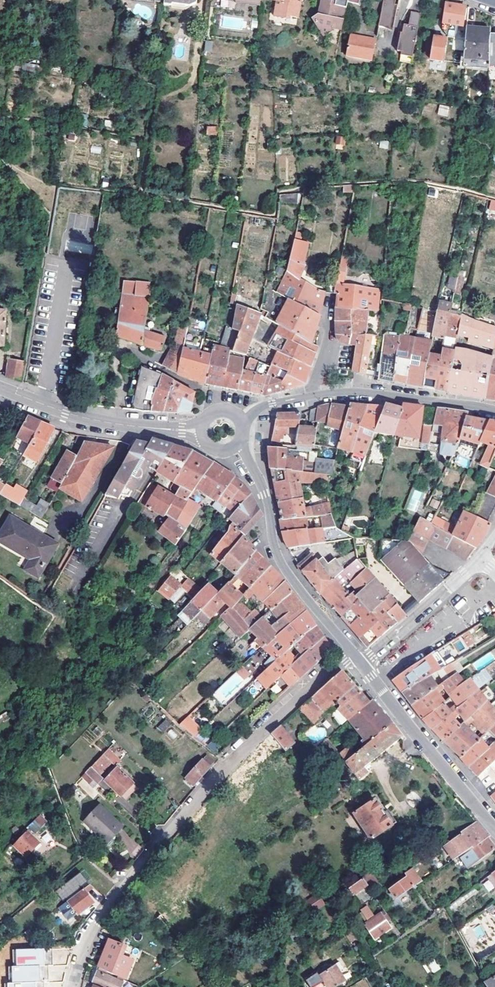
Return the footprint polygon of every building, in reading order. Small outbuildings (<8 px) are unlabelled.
[(275,17),(285,18),(291,16),(299,17),(302,0),(301,0),(274,0),(278,1),(275,17)] [(333,1),(328,0),(319,0),(316,12),(311,15),(323,34),(332,29),(332,26),(342,28),(348,0),(334,0),(333,1)] [(380,27),(394,30),(401,0),(386,0),(380,27)] [(465,7),(445,3),(442,23),(462,26),(465,7)] [(414,54),(419,27),(421,13),(413,11),(410,25),(405,25),(404,33),(400,32),(398,40),(401,41),(399,51),(405,52),(414,54)] [(489,67),(490,37),(490,31),(466,28),(463,64),(489,67)] [(373,63),(377,42),(352,36),(348,57),(373,63)] [(442,40),(433,39),(426,37),(422,59),(442,63),(446,41),(442,40)] [(38,65),(29,64),(28,72),(36,74),(38,65)] [(448,116),(449,105),(438,105),(438,115),(448,116)] [(206,135),(216,135),(216,126),(206,126),(206,135)] [(335,137),(336,147),(345,146),(344,135),(335,137)] [(299,202),(300,194),(280,196),(279,204),(299,202)] [(298,217),(295,232),(302,234),(306,219),(298,217)] [(301,242),(302,234),(295,232),(285,269),(276,293),(318,317),(320,304),(322,294),(316,292),(300,282),(297,280),(300,275),(305,267),(303,266),(309,243),(301,242)] [(345,258),(340,257),(337,271),(344,273),(345,258)] [(364,286),(343,285),(344,273),(337,271),(332,294),(334,294),(336,295),(336,309),(370,309),(378,309),(381,287),(368,286),(368,284),(364,284),(364,286)] [(448,291),(456,292),(459,277),(451,276),(448,291)] [(142,328),(148,285),(122,282),(115,338),(161,352),(164,338),(147,332),(147,329),(142,328)] [(318,317),(276,293),(266,288),(262,311),(266,313),(268,314),(267,319),(274,323),(279,326),(311,344),(312,339),(318,317)] [(446,340),(447,336),(452,313),(453,307),(454,300),(441,297),(438,310),(434,332),(435,332),(434,335),(438,336),(437,338),(446,340)] [(407,326),(418,328),(423,306),(412,304),(407,326)] [(236,311),(233,329),(240,331),(233,350),(244,354),(246,355),(263,314),(237,305),(236,311)] [(423,306),(418,328),(434,332),(438,310),(423,306)] [(366,334),(370,309),(336,309),(335,312),(335,336),(338,342),(346,345),(351,345),(356,346),(358,333),(366,334)] [(459,335),(463,316),(460,315),(452,313),(447,336),(459,338),(459,335)] [(459,335),(471,340),(475,322),(463,316),(459,335)] [(471,340),(470,347),(474,348),(474,345),(482,347),(486,325),(475,322),(471,340)] [(269,332),(275,335),(279,326),(274,323),(269,332)] [(405,336),(407,326),(400,324),(398,333),(400,335),(405,336)] [(486,325),(482,347),(494,350),(494,327),(486,325)] [(271,366),(261,396),(266,397),(281,392),(302,386),(305,385),(313,361),(317,348),(311,344),(279,326),(275,335),(270,347),(279,351),(271,366)] [(213,358),(206,384),(222,388),(239,391),(243,370),(244,354),(233,350),(240,331),(233,329),(228,328),(224,349),(216,348),(214,354),(213,358)] [(365,376),(369,350),(371,335),(366,334),(358,333),(356,346),(353,373),(365,376)] [(404,383),(406,384),(416,339),(405,336),(400,335),(400,339),(393,381),(404,383)] [(393,381),(400,339),(388,336),(388,338),(384,337),(383,343),(386,344),(382,379),(393,381)] [(416,339),(406,384),(409,384),(423,387),(430,354),(433,342),(416,339)] [(163,367),(178,374),(182,350),(173,346),(163,367)] [(203,355),(182,349),(182,350),(178,374),(185,377),(196,382),(203,383),(206,384),(213,358),(203,355)] [(465,394),(485,398),(494,356),(457,349),(456,352),(448,392),(465,394)] [(442,357),(435,389),(438,390),(448,392),(456,352),(443,350),(442,357)] [(494,356),(485,398),(488,398),(494,399),(494,350),(494,356)] [(442,357),(430,354),(423,387),(425,387),(435,389),(442,357)] [(10,358),(6,376),(21,379),(24,360),(10,358)] [(255,374),(259,363),(249,360),(245,371),(243,370),(239,391),(242,392),(251,394),(255,374)] [(259,396),(261,396),(271,366),(268,365),(259,363),(255,374),(251,394),(259,396)] [(157,389),(162,375),(143,368),(139,381),(132,379),(127,395),(132,397),(131,406),(133,410),(139,411),(143,411),(147,387),(157,389)] [(161,413),(177,414),(177,409),(165,405),(167,396),(175,382),(164,376),(162,375),(157,389),(147,387),(143,411),(161,413)] [(177,414),(191,413),(192,408),(195,394),(175,382),(167,396),(165,405),(177,409),(177,414)] [(384,408),(373,435),(392,437),(402,409),(388,406),(385,405),(384,408)] [(402,409),(392,437),(418,439),(423,407),(403,405),(402,409)] [(324,407),(318,409),(318,423),(326,425),(326,429),(342,431),(350,408),(330,406),(324,407)] [(336,449),(351,454),(367,408),(363,408),(350,406),(350,408),(342,431),(336,449)] [(364,459),(373,435),(384,408),(370,408),(367,408),(351,454),(364,459)] [(318,409),(310,412),(310,424),(318,425),(318,423),(318,409)] [(437,409),(433,424),(443,425),(438,440),(445,442),(438,458),(448,462),(460,441),(467,418),(468,413),(440,409),(437,409)] [(271,445),(280,446),(282,435),(285,435),(284,427),(299,428),(301,414),(289,415),(277,415),(271,445)] [(16,437),(30,444),(42,423),(39,422),(27,417),(16,437)] [(480,445),(481,443),(490,422),(486,422),(467,418),(460,441),(480,445)] [(494,453),(494,423),(493,423),(490,422),(481,443),(489,446),(481,465),(489,469),(494,453)] [(56,430),(42,423),(30,444),(22,458),(33,465),(56,430)] [(428,445),(433,426),(424,425),(421,444),(428,445)] [(299,428),(296,448),(316,450),(316,446),(318,430),(306,429),(299,428)] [(104,498),(119,501),(121,497),(130,499),(149,467),(158,473),(158,472),(173,447),(163,444),(153,441),(148,445),(135,443),(104,498)] [(114,446),(84,444),(74,466),(61,488),(84,501),(114,446)] [(158,472),(173,482),(192,452),(177,448),(173,447),(158,472)] [(309,459),(295,457),(287,456),(288,450),(268,448),(268,452),(269,471),(271,471),(271,470),(297,473),(313,475),(314,468),(316,453),(309,453),(309,459)] [(331,448),(328,469),(333,470),(336,449),(331,448)] [(195,488),(213,464),(195,454),(192,452),(173,482),(181,487),(176,494),(187,501),(188,500),(195,488)] [(59,492),(61,488),(74,466),(64,460),(53,479),(56,480),(52,488),(59,492)] [(220,514),(225,507),(219,501),(234,478),(215,466),(213,464),(195,488),(216,502),(212,508),(215,510),(212,515),(214,517),(217,513),(220,514)] [(314,468),(313,475),(332,478),(333,470),(328,469),(314,468)] [(276,493),(278,505),(302,502),(299,485),(297,473),(271,470),(271,471),(276,493)] [(332,478),(313,475),(297,473),(299,485),(326,486),(332,478)] [(219,501),(225,507),(226,507),(234,513),(251,495),(249,493),(243,484),(234,478),(219,501)] [(343,484),(332,478),(326,486),(327,490),(327,495),(342,494),(343,484)] [(146,508),(155,513),(156,512),(165,517),(167,515),(170,518),(159,532),(176,545),(187,531),(175,522),(187,501),(176,494),(174,498),(151,484),(139,503),(146,508)] [(13,492),(5,487),(1,495),(9,499),(13,492)] [(27,494),(16,487),(13,492),(9,499),(20,506),(24,499),(27,494)] [(473,516),(487,523),(494,507),(494,498),(487,495),(484,494),(473,516)] [(262,515),(251,495),(234,513),(228,520),(234,525),(237,527),(233,531),(237,535),(239,533),(244,537),(252,527),(262,515)] [(37,506),(33,513),(43,519),(52,504),(42,498),(37,506)] [(432,498),(429,505),(437,509),(440,501),(432,498)] [(24,499),(20,506),(33,513),(37,506),(24,499)] [(175,522),(187,531),(200,509),(188,500),(187,501),(175,522)] [(303,512),(302,502),(278,505),(279,508),(281,520),(330,518),(329,507),(303,512)] [(146,508),(139,503),(135,508),(143,513),(146,508)] [(431,527),(474,548),(476,549),(482,540),(484,538),(490,525),(487,523),(473,516),(465,512),(457,529),(436,517),(431,527)] [(43,536),(28,528),(12,518),(0,538),(0,540),(34,561),(28,570),(40,577),(58,545),(43,536)] [(280,523),(283,533),(318,528),(331,526),(330,518),(281,520),(280,520),(280,523)] [(408,544),(419,556),(422,551),(427,540),(466,560),(474,548),(431,527),(420,520),(408,544)] [(33,521),(28,528),(43,536),(46,529),(33,521)] [(289,548),(326,542),(326,540),(324,540),(318,528),(283,533),(284,541),(289,548)] [(222,561),(241,539),(237,535),(231,533),(212,554),(215,557),(221,562),(222,561)] [(222,561),(235,574),(255,552),(248,545),(241,539),(222,561)] [(400,544),(380,562),(419,603),(444,582),(434,571),(428,565),(419,556),(408,544),(400,544)] [(255,552),(235,574),(250,588),(271,567),(258,555),(255,552)] [(202,572),(208,577),(221,562),(215,557),(202,572)] [(303,573),(320,594),(345,572),(334,560),(329,565),(323,559),(317,563),(312,557),(299,567),(303,573)] [(346,600),(349,598),(346,594),(353,588),(351,585),(352,584),(366,571),(357,561),(345,572),(320,594),(338,614),(341,617),(352,607),(346,600)] [(263,602),(284,583),(277,574),(271,567),(250,588),(263,602)] [(378,607),(386,615),(388,614),(397,624),(406,616),(366,571),(352,584),(351,585),(353,588),(359,594),(356,598),(353,595),(349,598),(346,600),(352,607),(358,602),(369,614),(378,607)] [(169,600),(182,584),(171,575),(157,591),(169,600)] [(189,578),(181,587),(192,598),(176,615),(186,625),(196,614),(217,592),(207,583),(202,588),(199,586),(193,581),(189,578)] [(226,602),(231,607),(236,601),(242,596),(227,582),(217,592),(196,614),(199,617),(204,612),(209,617),(226,602)] [(286,585),(284,583),(263,602),(251,613),(258,621),(262,618),(270,611),(291,592),(286,585)] [(256,637),(248,644),(255,652),(262,647),(307,612),(303,608),(291,592),(270,611),(277,619),(268,626),(262,618),(258,621),(251,613),(236,601),(231,607),(228,607),(220,615),(239,637),(249,628),(256,637)] [(360,639),(386,615),(378,607),(369,614),(358,602),(352,607),(341,617),(357,636),(360,639)] [(269,666),(287,650),(293,645),(316,626),(312,620),(309,615),(307,612),(262,647),(270,656),(265,661),(269,666)] [(369,648),(397,624),(388,614),(386,615),(360,639),(367,647),(369,648)] [(316,626),(293,645),(301,654),(303,656),(324,638),(317,629),(316,626)] [(324,638),(303,656),(297,662),(283,674),(292,684),(298,678),(332,649),(324,638)] [(283,674),(297,662),(295,659),(287,650),(269,666),(256,678),(265,689),(283,674)] [(437,651),(392,681),(394,684),(402,693),(435,673),(440,670),(447,666),(437,651)] [(471,663),(476,670),(494,659),(494,658),(491,651),(471,663)] [(440,670),(448,681),(458,674),(471,665),(467,658),(459,663),(457,660),(447,666),(440,670)] [(224,677),(226,680),(238,669),(236,667),(224,677)] [(486,701),(478,688),(492,678),(485,668),(474,676),(450,695),(452,698),(451,698),(455,704),(457,706),(454,709),(449,712),(443,704),(422,721),(431,731),(433,732),(443,743),(460,726),(453,717),(459,712),(464,721),(467,719),(469,717),(486,701)] [(450,695),(474,676),(470,671),(460,677),(458,674),(448,681),(442,684),(450,695)] [(335,679),(299,710),(314,726),(329,713),(327,711),(339,701),(342,705),(338,709),(349,721),(368,704),(342,672),(335,679)] [(439,679),(435,673),(402,693),(404,695),(411,706),(440,686),(436,681),(439,679)] [(440,686),(411,706),(421,718),(422,721),(443,704),(444,703),(438,695),(443,691),(440,686)] [(14,718),(24,711),(17,701),(8,707),(14,718)] [(368,704),(349,721),(363,739),(359,743),(363,749),(390,725),(381,713),(372,701),(368,704)] [(469,717),(482,731),(476,737),(465,726),(469,721),(467,719),(464,721),(460,726),(443,743),(451,750),(460,758),(480,740),(491,729),(494,725),(494,711),(492,708),(489,705),(486,701),(469,717)] [(192,735),(198,728),(188,717),(180,725),(192,735)] [(156,729),(161,733),(171,724),(166,719),(156,729)] [(363,749),(345,764),(360,781),(370,773),(365,767),(401,737),(390,725),(363,749)] [(280,727),(271,735),(279,744),(286,752),(295,745),(280,727)] [(198,728),(192,735),(194,737),(201,730),(198,728)] [(206,747),(213,753),(219,746),(213,740),(206,747)] [(468,767),(488,749),(480,740),(460,758),(467,765),(468,767)] [(494,762),(494,746),(493,745),(488,749),(468,767),(470,770),(477,778),(494,762)] [(276,764),(263,748),(233,773),(246,790),(248,788),(276,764)] [(103,754),(85,773),(96,784),(102,778),(98,774),(110,761),(103,754)] [(196,781),(198,783),(202,778),(200,776),(213,762),(205,755),(184,778),(192,785),(196,781)] [(105,780),(122,796),(127,791),(129,792),(135,786),(118,769),(120,766),(117,763),(114,765),(115,766),(108,773),(110,775),(105,780)] [(363,827),(373,841),(399,823),(389,810),(387,811),(379,800),(377,802),(376,801),(355,815),(360,823),(359,824),(361,828),(363,827)] [(84,821),(103,839),(112,829),(116,833),(122,826),(99,805),(84,821)] [(30,827),(37,835),(49,822),(41,815),(30,827)] [(453,861),(459,857),(471,849),(472,849),(488,838),(477,826),(475,823),(443,847),(453,861)] [(107,843),(116,833),(112,829),(103,839),(107,843)] [(27,858),(41,843),(28,831),(15,846),(27,858)] [(459,857),(467,868),(494,848),(488,838),(472,849),(471,849),(459,857)] [(459,857),(453,861),(461,872),(467,868),(459,857)] [(412,869),(404,874),(406,878),(390,890),(395,899),(413,887),(412,886),(416,884),(417,885),(422,882),(412,869)] [(406,878),(404,874),(387,886),(390,890),(406,878)] [(362,879),(348,889),(353,896),(364,888),(367,892),(370,890),(362,879)] [(84,889),(72,898),(68,901),(65,903),(59,907),(68,920),(77,914),(77,915),(93,903),(86,892),(92,888),(90,885),(84,889)] [(300,906),(308,917),(334,899),(327,889),(318,895),(317,893),(300,906)] [(60,896),(65,903),(68,901),(72,898),(67,891),(60,896)] [(364,906),(361,908),(368,918),(371,916),(364,906)] [(358,910),(365,920),(368,918),(361,908),(358,910)] [(382,911),(363,925),(374,940),(390,927),(388,924),(391,923),(382,911)] [(292,930),(285,935),(291,943),(297,939),(292,930)] [(122,980),(124,982),(132,962),(122,957),(127,948),(110,941),(97,968),(98,969),(122,980)] [(60,984),(44,980),(46,975),(57,971),(59,972),(61,978),(62,973),(60,967),(43,963),(45,952),(8,944),(15,964),(6,967),(11,981),(3,984),(4,986),(59,986),(60,984)] [(319,975),(327,986),(334,986),(344,981),(334,966),(319,975)] [(98,969),(94,979),(91,978),(89,982),(100,986),(118,986),(122,980),(98,969)]
